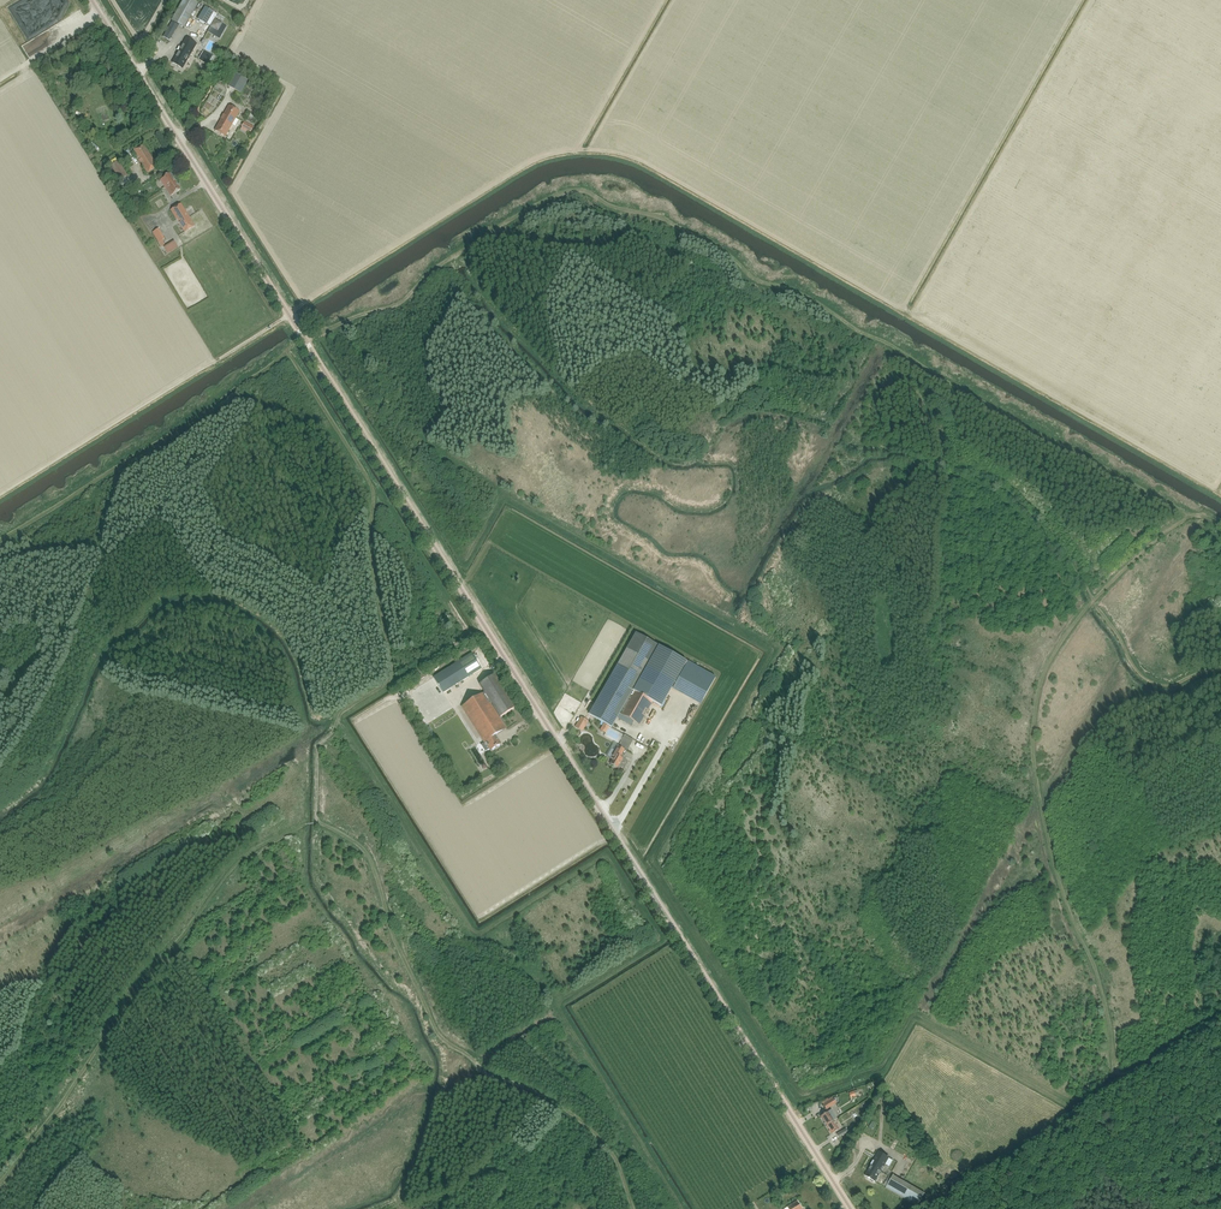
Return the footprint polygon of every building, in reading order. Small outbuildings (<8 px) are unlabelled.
[(199,3),(194,0),(183,0),(162,37),(170,41),(179,25),(184,28),(199,3)] [(210,27),(215,19),(218,15),(205,7),(197,20),(210,27)] [(215,19),(210,27),(218,32),(222,24),(215,19)] [(182,69),(197,44),(186,38),(172,63),(182,69)] [(207,65),(211,59),(202,54),(199,59),(204,62),(207,65)] [(241,93),(248,81),(234,73),(227,86),(241,93)] [(225,136),(239,112),(229,106),(215,130),(225,136)] [(250,132),(254,127),(245,121),(242,126),(247,130),(250,132)] [(148,173),(158,167),(143,145),(133,151),(148,173)] [(113,170),(120,180),(121,183),(129,178),(118,161),(110,165),(113,170)] [(165,188),(175,182),(170,173),(160,179),(164,185),(165,188)] [(175,182),(165,188),(168,192),(170,196),(180,190),(175,182)] [(181,203),(171,210),(184,232),(195,226),(181,203)] [(177,247),(173,241),(163,246),(167,253),(177,247)] [(662,684),(671,689),(686,662),(636,633),(589,715),(611,727),(619,713),(639,725),(662,684)] [(443,693),(482,669),(472,653),(433,677),(443,693)] [(690,676),(695,668),(691,666),(686,674),(690,676)] [(715,678),(698,669),(685,690),(703,700),(715,678)] [(506,728),(490,703),(491,703),(500,717),(516,708),(495,674),(479,684),(485,692),(462,707),(485,743),(481,746),(485,752),(490,748),(491,750),(501,744),(495,735),(506,728)] [(582,731),(588,721),(581,717),(575,727),(582,731)] [(605,733),(609,727),(604,723),(600,730),(605,733)] [(626,750),(631,741),(623,736),(618,746),(611,758),(613,760),(610,764),(617,768),(623,758),(622,758),(624,755),(622,754),(625,750),(626,750)] [(826,1110),(836,1104),(833,1098),(823,1104),(826,1110)] [(833,1121),(835,1119),(837,1118),(831,1110),(821,1116),(826,1125),(833,1121)] [(839,1130),(833,1121),(826,1125),(832,1134),(839,1130)] [(836,1134),(839,1138),(848,1132),(845,1128),(836,1134)] [(879,1151),(865,1176),(875,1182),(889,1157),(879,1151)] [(885,1182),(888,1184),(886,1188),(918,1206),(925,1193),(893,1175),(892,1177),(889,1176),(885,1182)]
